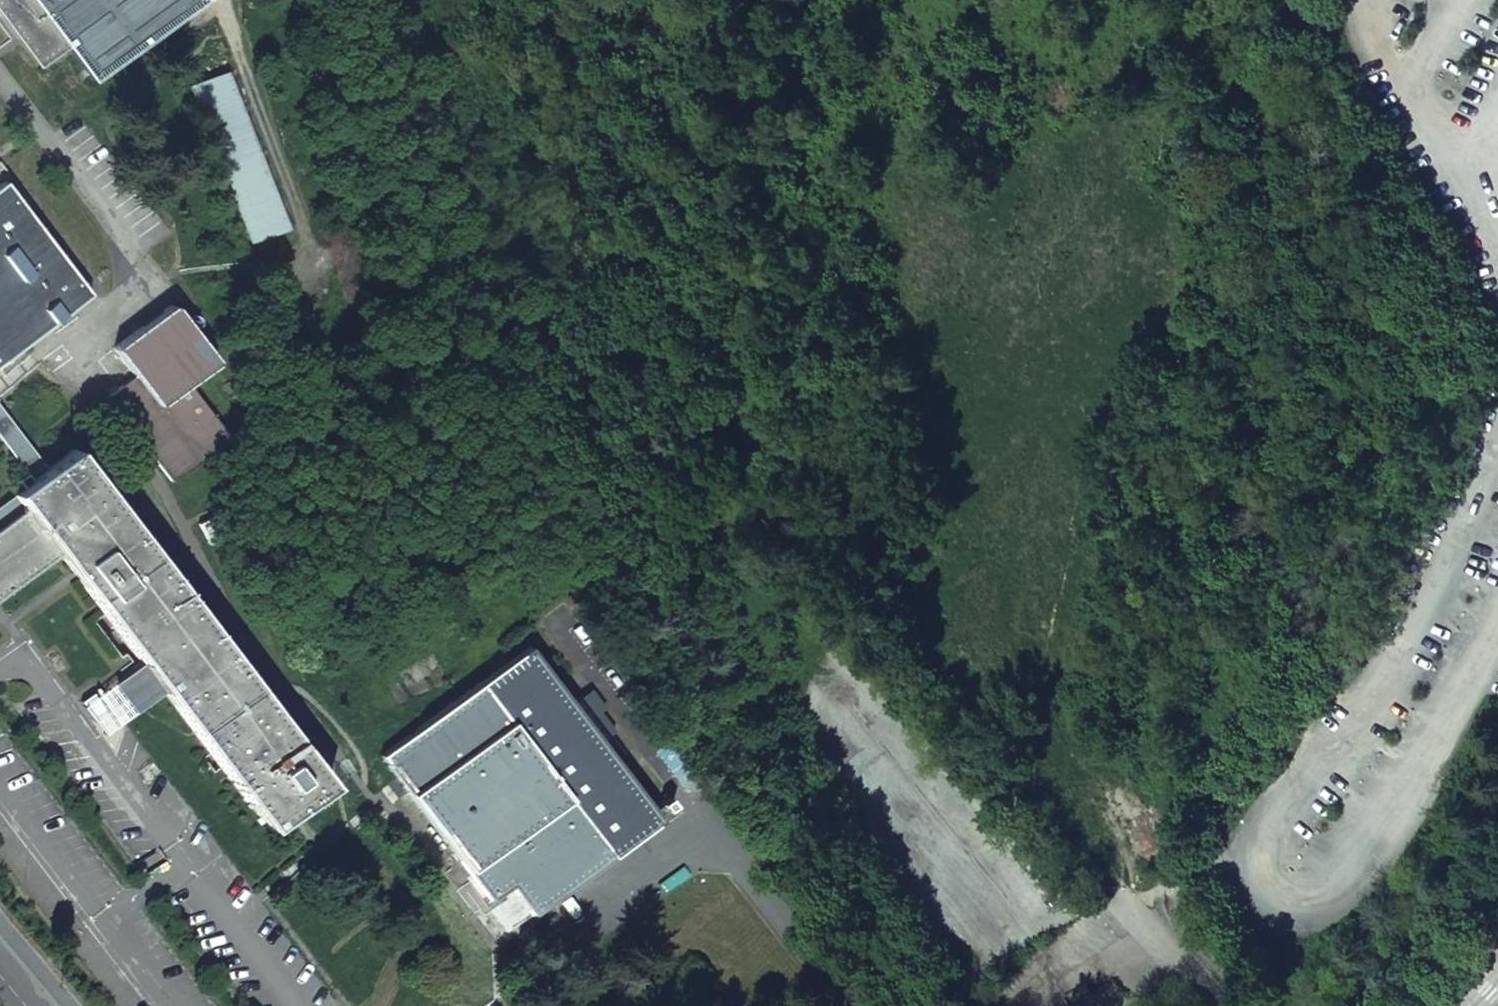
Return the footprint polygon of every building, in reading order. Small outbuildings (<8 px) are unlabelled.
[(92,81),(197,0),(0,0),(0,15),(1,15),(39,66),(65,46),(92,81)] [(190,85),(252,242),(289,227),(227,70),(190,85)] [(88,294),(4,182),(0,186),(0,361),(88,294)] [(107,398),(172,482),(228,438),(187,383),(214,361),(169,305),(113,349),(135,376),(107,398)] [(29,479),(45,467),(0,410),(0,440),(29,479)] [(74,577),(268,830),(327,782),(71,447),(45,467),(29,479),(11,494),(22,509),(54,551),(74,577)] [(22,509),(11,494),(0,502),(0,526),(22,509)] [(54,551),(22,509),(0,526),(0,592),(54,551)] [(380,755),(491,900),(509,886),(531,914),(657,818),(525,645),(380,755)]
